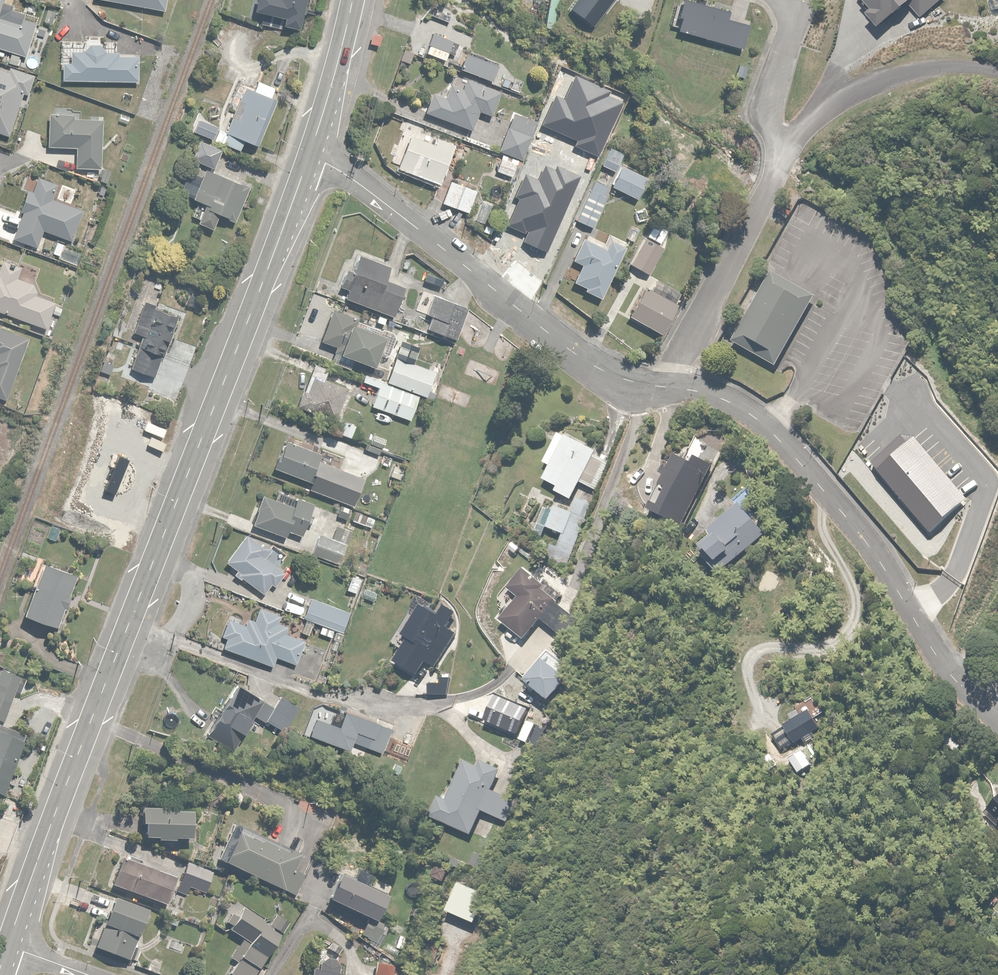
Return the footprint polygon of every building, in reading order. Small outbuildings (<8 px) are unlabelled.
[(35,15),(37,8),(26,5),(24,12),(12,9),(14,0),(0,0),(0,48),(27,55),(38,16),(35,15)] [(165,9),(167,0),(108,0),(165,9)] [(307,0),(258,0),(255,12),(285,19),(284,25),(301,29),(307,0)] [(62,62),(62,81),(130,81),(130,84),(139,84),(139,56),(120,56),(120,51),(113,51),(113,46),(90,46),(90,51),(71,51),(71,62),(62,62)] [(0,68),(0,134),(6,136),(23,93),(28,95),(35,77),(11,67),(10,72),(0,68)] [(539,123),(541,124),(534,143),(555,150),(573,100),(565,98),(571,82),(557,77),(552,91),(550,91),(539,123)] [(254,90),(245,86),(226,132),(228,133),(223,144),(241,151),(245,140),(257,145),(276,100),(271,98),(276,87),(259,79),(254,90)] [(433,91),(425,111),(471,130),(479,110),(492,115),(502,93),(467,79),(464,87),(452,83),(447,96),(433,91)] [(522,160),(537,121),(514,112),(499,151),(522,160)] [(50,147),(76,147),(76,167),(102,167),(102,118),(74,119),(74,114),(49,115),(50,147)] [(224,129),(202,120),(196,133),(218,142),(224,129)] [(410,134),(397,167),(440,184),(456,143),(437,136),(434,143),(410,134)] [(201,144),(195,159),(215,167),(221,152),(201,144)] [(616,170),(624,152),(610,145),(602,163),(616,170)] [(554,255),(598,157),(583,150),(571,177),(550,168),(531,210),(519,205),(506,234),(554,255)] [(517,164),(501,158),(496,170),(513,175),(517,164)] [(621,165),(611,186),(638,199),(648,178),(621,165)] [(234,220),(249,187),(207,167),(202,176),(194,172),(186,189),(198,194),(195,199),(207,205),(199,221),(213,227),(220,214),(234,220)] [(39,247),(44,230),(72,239),(83,205),(74,202),(73,205),(54,199),(59,183),(38,176),(33,191),(26,188),(19,210),(24,212),(15,240),(39,247)] [(478,190),(450,180),(442,203),(470,213),(478,190)] [(605,193),(608,186),(594,180),(577,221),(595,228),(609,194),(605,193)] [(668,231),(654,222),(631,262),(650,273),(666,246),(661,243),(668,231)] [(601,297),(626,246),(610,239),(606,247),(584,237),(573,260),(582,264),(574,280),(586,286),(585,289),(601,297)] [(349,289),(346,297),(395,315),(405,287),(387,280),(391,268),(359,256),(355,269),(348,267),(341,286),(349,289)] [(813,284),(774,261),(733,329),(772,352),(813,284)] [(46,327),(52,313),(60,316),(63,307),(54,304),(55,301),(32,292),(35,284),(18,278),(22,266),(12,263),(11,267),(2,264),(0,268),(0,310),(46,327)] [(680,306),(646,287),(629,315),(663,335),(680,306)] [(468,310),(434,295),(426,313),(432,316),(427,327),(455,339),(468,310)] [(154,376),(178,315),(146,302),(134,332),(144,336),(132,367),(154,376)] [(363,322),(334,310),(322,339),(343,348),(341,353),(373,366),(385,335),(362,326),(363,322)] [(0,327),(0,397),(4,398),(28,338),(0,327)] [(397,355),(387,382),(428,396),(437,369),(397,355)] [(313,361),(299,405),(342,419),(352,387),(325,378),(329,366),(313,361)] [(416,403),(379,388),(372,405),(410,420),(416,403)] [(356,424),(341,420),(337,433),(352,437),(356,424)] [(565,436),(559,433),(542,461),(552,466),(545,478),(559,486),(556,492),(569,499),(580,480),(595,488),(610,462),(595,454),(598,449),(567,432),(565,436)] [(387,437),(374,433),(371,444),(384,448),(387,437)] [(278,457),(275,466),(317,484),(318,480),(327,484),(334,468),(323,463),(326,455),(289,439),(281,458),(278,457)] [(682,459),(677,456),(670,469),(664,466),(661,471),(666,474),(647,508),(679,527),(714,465),(701,457),(704,452),(690,444),(682,459)] [(708,530),(711,535),(690,553),(712,579),(767,532),(745,506),(754,499),(747,490),(735,500),(738,505),(708,530)] [(275,497),(264,494),(254,524),(286,535),(289,527),(303,532),(313,500),(298,495),(297,499),(277,492),(275,497)] [(352,508),(341,504),(337,515),(348,519),(352,508)] [(544,507),(534,531),(543,535),(547,527),(563,533),(572,513),(556,506),(554,511),(544,507)] [(357,510),(352,521),(371,529),(376,518),(357,510)] [(321,534),(312,553),(318,556),(317,558),(329,563),(330,560),(338,564),(347,545),(343,543),(349,530),(337,525),(331,539),(321,534)] [(247,533),(226,560),(238,570),(235,573),(242,579),(244,577),(264,592),(273,581),(276,584),(285,573),(279,568),(289,556),(282,551),(281,553),(272,545),(270,547),(262,541),(260,544),(247,533)] [(58,627),(66,608),(70,609),(75,598),(71,596),(79,575),(45,561),(24,613),(58,627)] [(563,595),(555,589),(549,584),(547,586),(527,568),(510,587),(520,595),(499,619),(523,640),(563,595)] [(363,579),(352,575),(347,590),(357,593),(363,579)] [(364,589),(361,598),(373,602),(376,592),(364,589)] [(435,664),(454,629),(448,626),(456,612),(438,601),(435,605),(418,596),(411,608),(416,611),(403,635),(408,638),(396,661),(419,674),(427,660),(435,664)] [(322,624),(335,629),(343,632),(350,611),(313,598),(306,618),(315,621),(322,624)] [(228,637),(224,648),(274,665),(277,656),(297,663),(305,640),(286,634),(289,625),(278,621),(280,615),(260,608),(256,620),(249,618),(247,625),(240,623),(241,619),(229,615),(222,635),(228,637)] [(335,629),(322,624),(319,633),(332,638),(335,629)] [(545,657),(526,680),(550,699),(568,676),(545,657)] [(2,667),(0,672),(0,720),(3,721),(21,674),(2,667)] [(448,676),(441,677),(442,680),(428,681),(429,694),(449,692),(448,676)] [(283,730),(299,706),(282,694),(273,708),(237,684),(207,730),(234,748),(255,715),(264,721),(266,719),(283,730)] [(348,750),(352,741),(382,753),(392,729),(347,709),(340,726),(317,716),(310,733),(348,750)] [(25,735),(0,726),(0,793),(3,794),(25,735)] [(463,764),(458,777),(447,800),(442,797),(433,818),(471,835),(481,811),(504,820),(514,796),(493,787),(501,767),(483,760),(480,767),(467,761),(465,765),(463,764)] [(986,814),(993,820),(995,817),(997,820),(997,800),(986,814)] [(194,811),(169,811),(169,808),(142,808),(142,824),(146,824),(146,839),(159,839),(159,842),(175,842),(175,839),(194,839),(194,811)] [(301,871),(306,859),(233,826),(217,859),(296,895),(306,873),(301,871)] [(473,852),(469,865),(484,870),(488,857),(473,852)] [(124,857),(113,885),(166,904),(179,870),(161,863),(159,870),(124,857)] [(216,872),(188,862),(177,892),(187,896),(190,887),(208,894),(216,872)] [(442,889),(448,869),(435,865),(429,885),(442,889)] [(369,919),(376,921),(389,897),(345,873),(331,898),(369,919)] [(490,893),(461,881),(449,911),(478,923),(490,893)] [(150,910),(116,896),(95,948),(129,962),(150,910)] [(283,933),(291,922),(278,913),(270,924),(245,907),(238,917),(232,913),(227,920),(233,924),(229,930),(244,940),(231,959),(238,963),(231,974),(232,974),(255,974),(283,933)] [(360,934),(370,940),(376,943),(378,939),(390,945),(397,933),(376,921),(369,919),(360,934)] [(313,969),(312,974),(349,974),(349,973),(337,972),(339,960),(326,958),(325,962),(321,961),(319,970),(313,969)] [(376,961),(374,974),(394,974),(393,974),(395,964),(376,961)]
